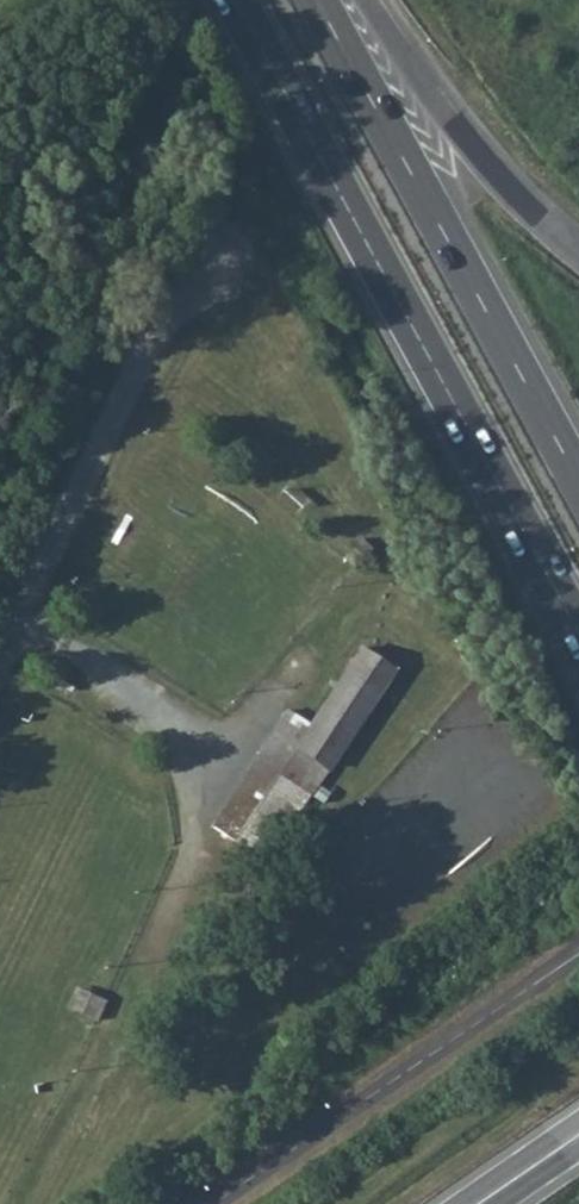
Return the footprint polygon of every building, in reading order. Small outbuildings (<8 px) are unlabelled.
[(393,668),(360,647),(307,728),(285,714),(214,823),(270,858),(393,668)]
